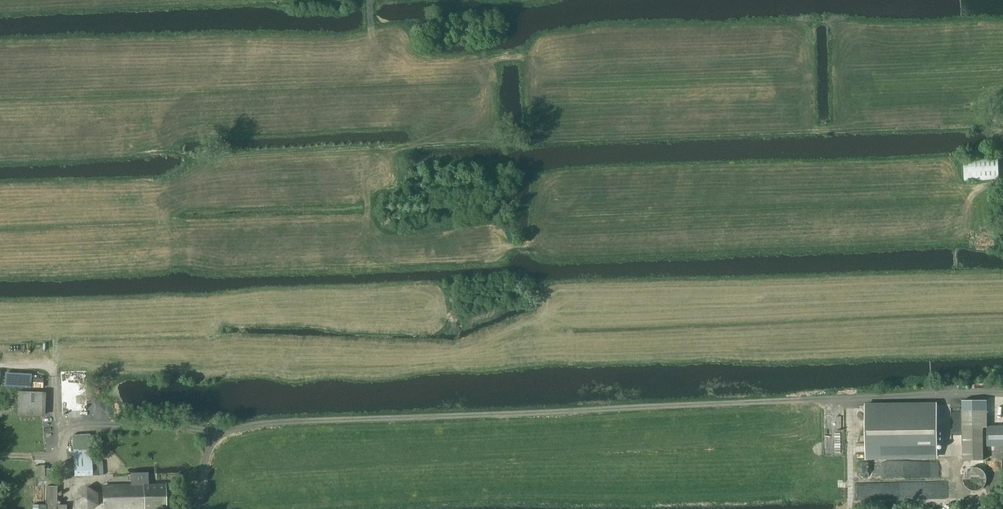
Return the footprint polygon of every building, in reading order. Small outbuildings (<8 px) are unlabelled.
[(995,112),(995,124),(1002,124),(1002,112),(995,112)] [(965,180),(999,179),(999,157),(964,158),(965,180)] [(19,415),(46,415),(46,392),(18,392),(19,415)] [(987,427),(987,400),(963,401),(964,461),(984,460),(983,428),(987,428),(987,427)] [(866,457),(938,456),(937,404),(865,405),(866,457)] [(987,427),(987,428),(987,445),(1002,445),(1002,427),(987,427)] [(91,447),(73,448),(75,476),(104,475),(104,470),(104,465),(98,465),(98,457),(92,457),(91,447)] [(973,491),(976,491),(980,490),(982,489),(984,487),(986,485),(987,482),(987,478),(986,474),(985,472),(983,470),(980,468),(977,467),(974,467),(972,467),(969,468),(966,471),(964,473),(963,476),(963,480),(964,484),(965,486),(967,488),(970,490),(973,491)] [(103,486),(104,508),(122,508),(166,507),(165,484),(149,485),(149,474),(148,474),(131,474),(131,486),(103,486)] [(46,508),(67,508),(67,504),(57,504),(58,486),(47,486),(46,504),(46,508)] [(87,487),(78,494),(79,505),(86,508),(91,508),(98,504),(97,492),(87,487)]
